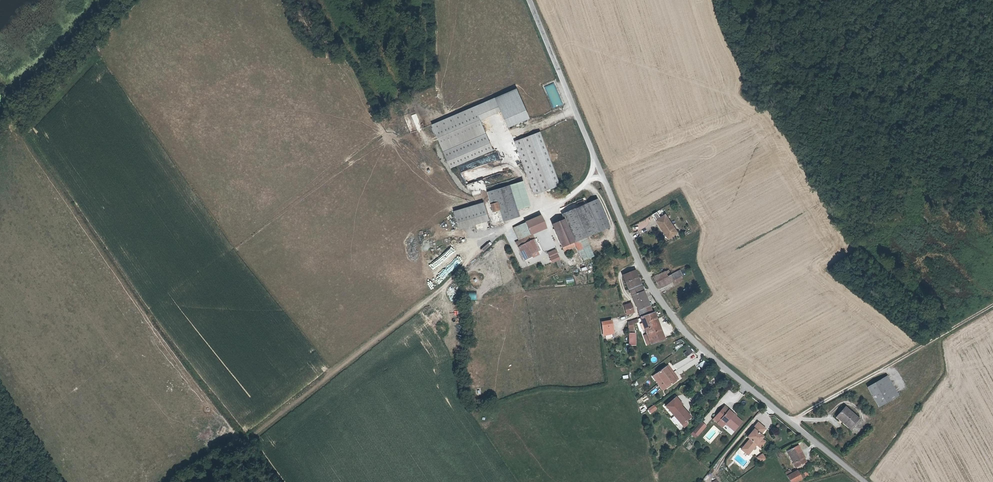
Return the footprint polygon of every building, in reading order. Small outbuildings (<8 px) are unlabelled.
[(544,86),(553,108),(563,104),(554,82),(544,86)] [(432,124),(443,150),(485,133),(478,117),(499,108),(494,98),(432,124)] [(485,133),(443,150),(451,168),(492,150),(485,133)] [(530,136),(514,141),(534,195),(550,189),(530,136)] [(508,186),(516,210),(525,207),(518,183),(508,186)] [(504,187),(483,194),(487,207),(494,205),(496,213),(497,212),(500,223),(514,218),(504,187)] [(584,234),(607,224),(594,196),(558,213),(561,218),(572,240),(584,234)] [(456,231),(484,221),(479,205),(450,216),(456,231)] [(487,207),(490,215),(496,213),(494,205),(487,207)] [(512,231),(518,241),(543,226),(537,216),(512,231)] [(575,245),(577,249),(581,247),(578,241),(573,243),(572,240),(561,218),(551,224),(564,250),(575,245)] [(666,237),(671,243),(678,238),(665,221),(657,227),(665,238),(666,237)] [(588,243),(584,234),(572,240),(573,243),(578,241),(581,247),(577,249),(582,259),(593,254),(588,243)] [(525,261),(531,257),(531,256),(539,251),(530,237),(516,244),(515,245),(524,262),(525,261)] [(554,249),(547,252),(550,257),(550,258),(551,257),(556,254),(554,249)] [(629,292),(639,287),(633,273),(623,278),(629,292)] [(653,285),(654,287),(667,279),(666,279),(664,274),(651,281),(653,285)] [(674,275),(670,277),(666,279),(667,279),(654,287),(657,291),(677,280),(674,275)] [(631,297),(642,292),(639,287),(629,292),(631,297)] [(635,305),(646,300),(642,292),(631,297),(635,305)] [(649,308),(646,300),(635,305),(638,313),(644,310),(649,308)] [(647,317),(641,320),(644,326),(646,325),(649,332),(647,332),(649,337),(660,332),(652,315),(649,308),(644,310),(647,317)] [(647,317),(644,310),(638,313),(641,320),(647,317)] [(655,314),(652,315),(660,332),(664,340),(667,340),(655,314)] [(627,336),(633,335),(632,328),(639,325),(637,322),(627,327),(627,336)] [(612,324),(601,324),(603,337),(612,336),(612,324)] [(664,340),(660,332),(649,337),(653,345),(664,340)] [(687,356),(693,352),(687,345),(684,348),(686,350),(683,352),(687,356)] [(699,362),(701,369),(707,367),(705,361),(699,362)] [(668,371),(665,367),(656,373),(661,380),(666,387),(675,381),(672,377),(675,375),(670,369),(668,371)] [(867,383),(883,413),(903,402),(887,372),(867,383)] [(673,414),(681,407),(680,406),(683,404),(677,397),(667,406),(673,414)] [(686,414),(681,407),(673,414),(681,425),(685,421),(690,418),(686,413),(686,414)] [(718,422),(717,423),(721,427),(725,423),(733,431),(741,422),(724,407),(714,418),(718,422)] [(844,409),(836,418),(849,430),(857,421),(844,409)] [(699,423),(695,427),(700,431),(704,427),(699,423)] [(752,440),(745,447),(752,453),(759,446),(762,448),(767,443),(764,441),(763,440),(762,441),(760,439),(763,435),(762,435),(767,429),(759,423),(754,429),(756,431),(750,438),(752,440)] [(695,427),(691,432),(696,436),(700,431),(695,427)] [(749,457),(752,453),(745,447),(742,451),(749,457)] [(794,473),(805,467),(795,447),(784,453),(794,473)] [(762,453),(756,457),(760,462),(765,459),(762,453)] [(786,477),(788,481),(795,481),(798,481),(794,473),(786,477)]
